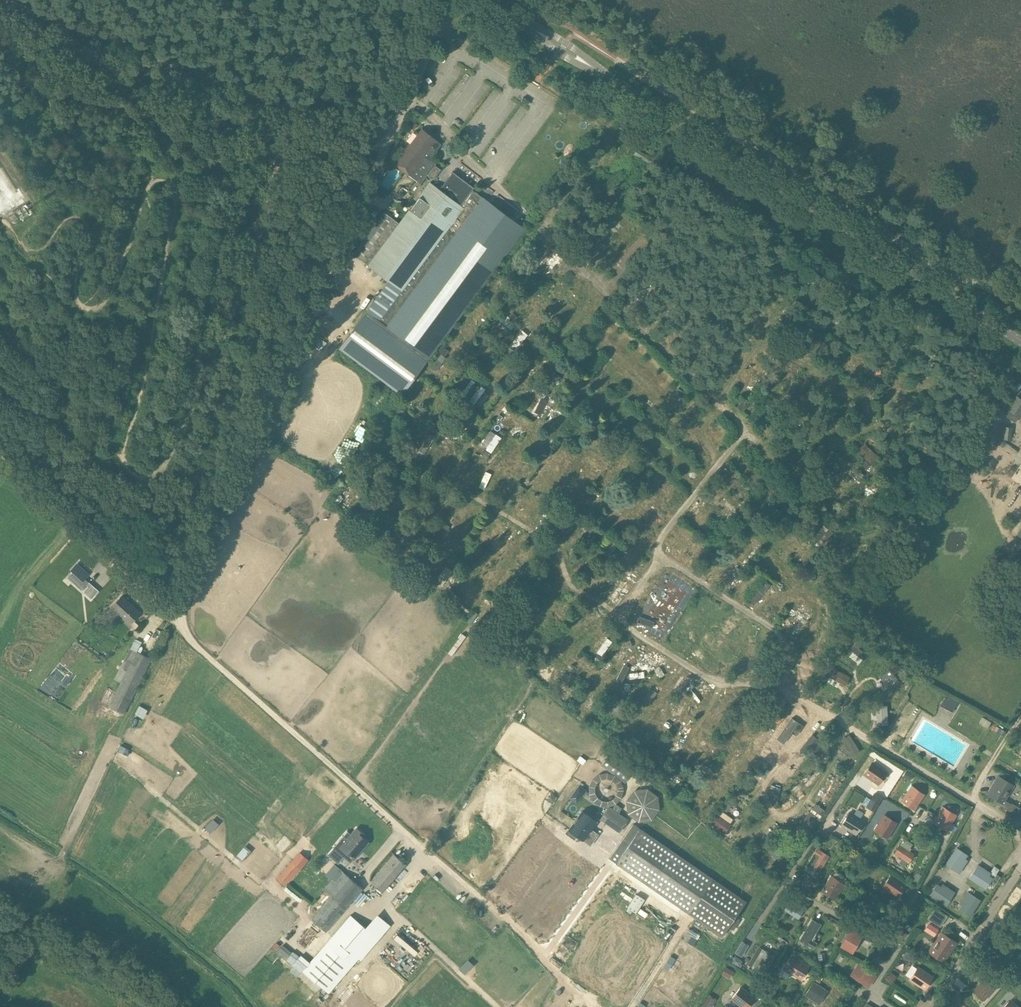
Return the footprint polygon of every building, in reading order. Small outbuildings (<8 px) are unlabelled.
[(421,184),(427,175),(435,165),(436,163),(431,160),(437,151),(436,150),(441,143),(422,129),(395,164),(421,184)] [(441,169),(435,165),(427,175),(433,179),(441,169)] [(473,188),(452,173),(439,190),(430,184),(399,225),(384,213),(353,254),(389,281),(366,311),(338,348),(400,396),(427,358),(428,359),(525,230),(482,198),(482,199),(471,191),(473,188)] [(625,231),(630,224),(618,214),(612,221),(625,231)] [(608,230),(603,238),(616,247),(621,240),(608,230)] [(456,331),(463,335),(477,316),(470,311),(456,331)] [(517,352),(528,332),(520,328),(509,348),(517,352)] [(442,353),(431,367),(442,375),(453,362),(442,353)] [(662,365),(651,355),(645,362),(656,372),(662,365)] [(487,368),(485,374),(504,378),(505,372),(487,368)] [(932,385),(934,378),(918,373),(916,379),(932,385)] [(414,400),(426,383),(421,379),(409,396),(414,400)] [(834,380),(832,390),(851,395),(853,384),(834,380)] [(477,404),(485,387),(479,384),(471,401),(477,404)] [(526,404),(538,416),(552,401),(540,389),(526,404)] [(679,401),(685,394),(680,389),(674,396),(679,401)] [(1017,395),(1008,409),(1009,410),(1005,415),(1016,422),(1020,417),(1020,418),(1020,398),(1017,395)] [(750,403),(745,398),(737,407),(742,411),(750,403)] [(408,404),(398,417),(409,425),(418,412),(408,404)] [(556,426),(560,429),(569,417),(560,410),(548,426),(553,430),(556,426)] [(500,413),(495,419),(513,433),(521,422),(511,415),(507,418),(500,413)] [(520,437),(524,430),(518,426),(514,433),(520,437)] [(712,437),(722,442),(728,432),(719,426),(712,437)] [(493,452),(502,436),(491,430),(481,445),(493,452)] [(447,446),(449,443),(444,438),(431,453),(441,463),(452,451),(447,446)] [(561,442),(551,457),(557,461),(567,446),(561,442)] [(481,454),(487,458),(491,453),(484,448),(481,454)] [(341,454),(329,467),(338,475),(350,462),(341,454)] [(457,477),(469,485),(482,465),(475,460),(473,463),(468,460),(457,477)] [(531,460),(528,466),(524,463),(518,472),(528,478),(537,464),(531,460)] [(418,490),(427,478),(419,472),(410,483),(418,490)] [(437,504),(448,513),(458,500),(447,492),(437,504)] [(586,508),(593,496),(589,493),(581,505),(586,508)] [(525,497),(517,509),(529,517),(537,505),(525,497)] [(462,502),(450,514),(459,523),(471,510),(462,502)] [(481,530),(488,537),(499,524),(491,517),(481,530)] [(507,547),(518,530),(507,523),(496,539),(507,547)] [(441,532),(437,542),(449,546),(452,536),(441,532)] [(636,551),(643,541),(633,535),(627,545),(636,551)] [(690,561),(699,545),(694,542),(685,558),(690,561)] [(404,543),(398,555),(408,559),(413,547),(404,543)] [(748,565),(758,552),(747,544),(737,558),(748,565)] [(588,551),(578,563),(583,567),(593,555),(588,551)] [(489,559),(480,575),(489,580),(498,564),(489,559)] [(73,572),(68,578),(82,590),(86,584),(89,586),(84,591),(92,598),(98,591),(85,578),(88,574),(77,564),(71,570),(73,572)] [(729,588),(738,575),(728,568),(720,582),(729,588)] [(459,590),(470,598),(480,584),(470,577),(459,590)] [(743,577),(734,589),(739,593),(748,581),(743,577)] [(622,578),(617,585),(622,589),(627,583),(622,578)] [(749,600),(755,605),(771,583),(766,579),(749,600)] [(779,593),(768,606),(774,611),(785,598),(779,593)] [(140,613),(122,596),(106,612),(113,618),(118,613),(130,624),(140,613)] [(798,597),(780,623),(792,631),(802,617),(796,613),(805,601),(798,597)] [(464,604),(472,610),(476,603),(469,598),(464,604)] [(690,627),(696,616),(688,611),(682,622),(690,627)] [(552,628),(547,636),(552,639),(562,625),(551,617),(546,624),(552,628)] [(582,634),(586,629),(574,619),(570,624),(582,634)] [(604,655),(613,639),(601,633),(592,648),(604,655)] [(621,635),(610,659),(624,665),(635,642),(621,635)] [(115,679),(121,681),(110,706),(127,714),(152,657),(138,651),(142,641),(134,637),(115,679)] [(643,675),(656,656),(649,651),(637,671),(643,675)] [(636,661),(641,663),(644,657),(639,654),(636,661)] [(787,658),(783,664),(801,675),(805,668),(787,658)] [(586,660),(579,672),(589,679),(596,666),(586,660)] [(660,671),(653,668),(649,676),(666,684),(672,671),(663,667),(660,671)] [(834,667),(829,675),(845,684),(849,677),(834,667)] [(889,667),(879,675),(890,689),(900,680),(889,667)] [(634,681),(638,675),(629,670),(625,677),(634,681)] [(808,686),(825,695),(832,681),(815,672),(808,686)] [(684,702),(697,681),(688,676),(676,697),(684,702)] [(650,688),(652,684),(646,681),(639,696),(652,702),(657,691),(650,688)] [(690,700),(701,706),(710,691),(699,684),(690,700)] [(79,685),(75,691),(80,695),(85,690),(79,685)] [(959,701),(947,695),(941,705),(953,712),(959,701)] [(781,700),(778,716),(787,718),(790,701),(781,700)] [(886,703),(876,704),(877,724),(887,723),(886,703)] [(633,708),(624,720),(632,725),(641,713),(633,708)] [(982,723),(990,727),(992,721),(984,717),(982,723)] [(791,718),(777,739),(784,744),(792,733),(796,736),(803,726),(791,718)] [(816,721),(811,731),(817,734),(823,724),(816,721)] [(663,729),(653,723),(644,737),(654,743),(663,729)] [(749,743),(759,750),(771,733),(761,726),(749,743)] [(996,726),(994,730),(1004,735),(1006,731),(996,726)] [(812,734),(800,749),(808,755),(819,740),(812,734)] [(849,735),(842,740),(851,756),(859,751),(849,735)] [(1004,760),(1020,770),(1020,755),(1010,749),(1004,760)] [(787,765),(797,772),(807,759),(797,751),(787,765)] [(635,769),(611,752),(602,765),(625,782),(635,769)] [(735,771),(749,771),(750,758),(735,758),(735,771)] [(763,761),(755,770),(763,777),(771,768),(763,761)] [(878,785),(887,772),(873,763),(869,769),(868,768),(863,774),(873,781),(872,781),(878,785)] [(1014,785),(998,776),(987,794),(1002,803),(1000,806),(1016,815),(1020,808),(1012,803),(1011,804),(1005,800),(1014,785)] [(714,788),(725,796),(733,786),(722,777),(714,788)] [(570,798),(578,803),(587,788),(580,783),(570,798)] [(914,808),(924,794),(911,785),(907,791),(908,791),(902,801),(908,805),(908,804),(914,808)] [(660,817),(655,786),(626,791),(631,822),(660,817)] [(792,788),(784,803),(789,806),(798,791),(792,788)] [(794,807),(803,796),(799,793),(790,804),(794,807)] [(873,793),(866,806),(875,811),(882,798),(873,793)] [(723,808),(729,811),(732,804),(726,801),(723,808)] [(947,829),(956,815),(942,806),(939,812),(940,813),(934,823),(940,826),(941,825),(947,829)] [(720,809),(710,825),(725,834),(735,817),(720,809)] [(775,810),(770,819),(782,827),(788,818),(775,810)] [(598,822),(584,812),(570,831),(591,845),(599,835),(592,830),(598,822)] [(864,821),(849,812),(841,825),(856,834),(864,821)] [(884,815),(878,825),(877,824),(874,830),(887,838),(896,823),(890,820),(891,819),(884,815)] [(594,829),(599,832),(606,822),(601,819),(599,822),(594,829)] [(747,903),(636,824),(611,859),(723,938),(747,903)] [(734,835),(742,843),(753,833),(745,825),(734,835)] [(347,831),(333,848),(349,861),(352,857),(354,859),(369,842),(363,837),(365,835),(357,828),(351,835),(347,831)] [(912,844),(904,838),(894,853),(901,858),(899,863),(904,867),(907,862),(909,864),(915,855),(908,850),(912,844)] [(776,843),(767,850),(774,859),(782,852),(776,843)] [(814,854),(815,855),(808,866),(818,873),(829,856),(817,848),(814,854)] [(967,855),(957,848),(946,864),(959,872),(967,860),(964,859),(967,855)] [(785,854),(777,857),(780,864),(788,861),(785,854)] [(407,865),(395,855),(384,867),(371,882),(383,892),(407,865)] [(301,869),(292,861),(276,879),(285,887),(301,869)] [(988,876),(990,873),(978,865),(970,878),(985,888),(992,878),(988,876)] [(363,889),(342,871),(326,890),(334,896),(313,922),(326,933),(363,889)] [(991,881),(996,884),(1000,877),(996,874),(991,881)] [(835,898),(844,884),(831,875),(827,881),(828,881),(822,891),(828,895),(829,894),(835,898)] [(906,885),(891,875),(882,888),(887,892),(888,891),(897,897),(901,891),(902,891),(906,885)] [(954,892),(943,884),(941,887),(937,885),(931,894),(946,904),(954,892)] [(960,909),(970,915),(980,900),(975,897),(968,892),(964,897),(960,904),(963,905),(960,909)] [(881,900),(873,895),(868,903),(864,901),(861,907),(872,914),(881,900)] [(850,906),(841,899),(836,905),(845,913),(850,906)] [(947,916),(935,908),(924,900),(911,919),(923,927),(928,919),(940,927),(947,916)] [(803,911),(789,903),(785,910),(799,918),(803,911)] [(332,994),(390,922),(378,913),(367,926),(350,913),(303,971),(332,994)] [(820,924),(812,919),(800,940),(813,948),(816,943),(811,940),(820,924)] [(579,936),(585,928),(578,922),(571,930),(579,936)] [(902,929),(899,933),(905,938),(908,934),(902,929)] [(857,934),(850,930),(841,946),(852,952),(863,935),(858,932),(857,934)] [(956,942),(942,932),(928,952),(943,962),(956,942)] [(307,946),(310,938),(303,935),(300,943),(307,946)] [(283,943),(277,951),(294,965),(300,957),(283,943)] [(876,952),(881,955),(884,949),(879,947),(876,952)] [(774,956),(763,949),(753,967),(764,974),(774,956)] [(804,972),(807,966),(793,957),(785,970),(790,974),(791,973),(801,979),(805,973),(804,972)] [(874,974),(859,964),(851,975),(866,985),(874,974)] [(928,982),(932,976),(918,967),(909,980),(914,984),(915,983),(925,989),(929,983),(928,982)] [(726,968),(722,974),(727,977),(731,971),(726,968)] [(986,978),(984,976),(980,981),(982,983),(974,991),(984,1000),(996,987),(986,978)] [(829,991),(814,981),(804,996),(819,1005),(829,991)] [(754,998),(741,987),(731,999),(736,1004),(737,1003),(742,1006),(748,1006),(750,1004),(749,1003),(754,998)]
